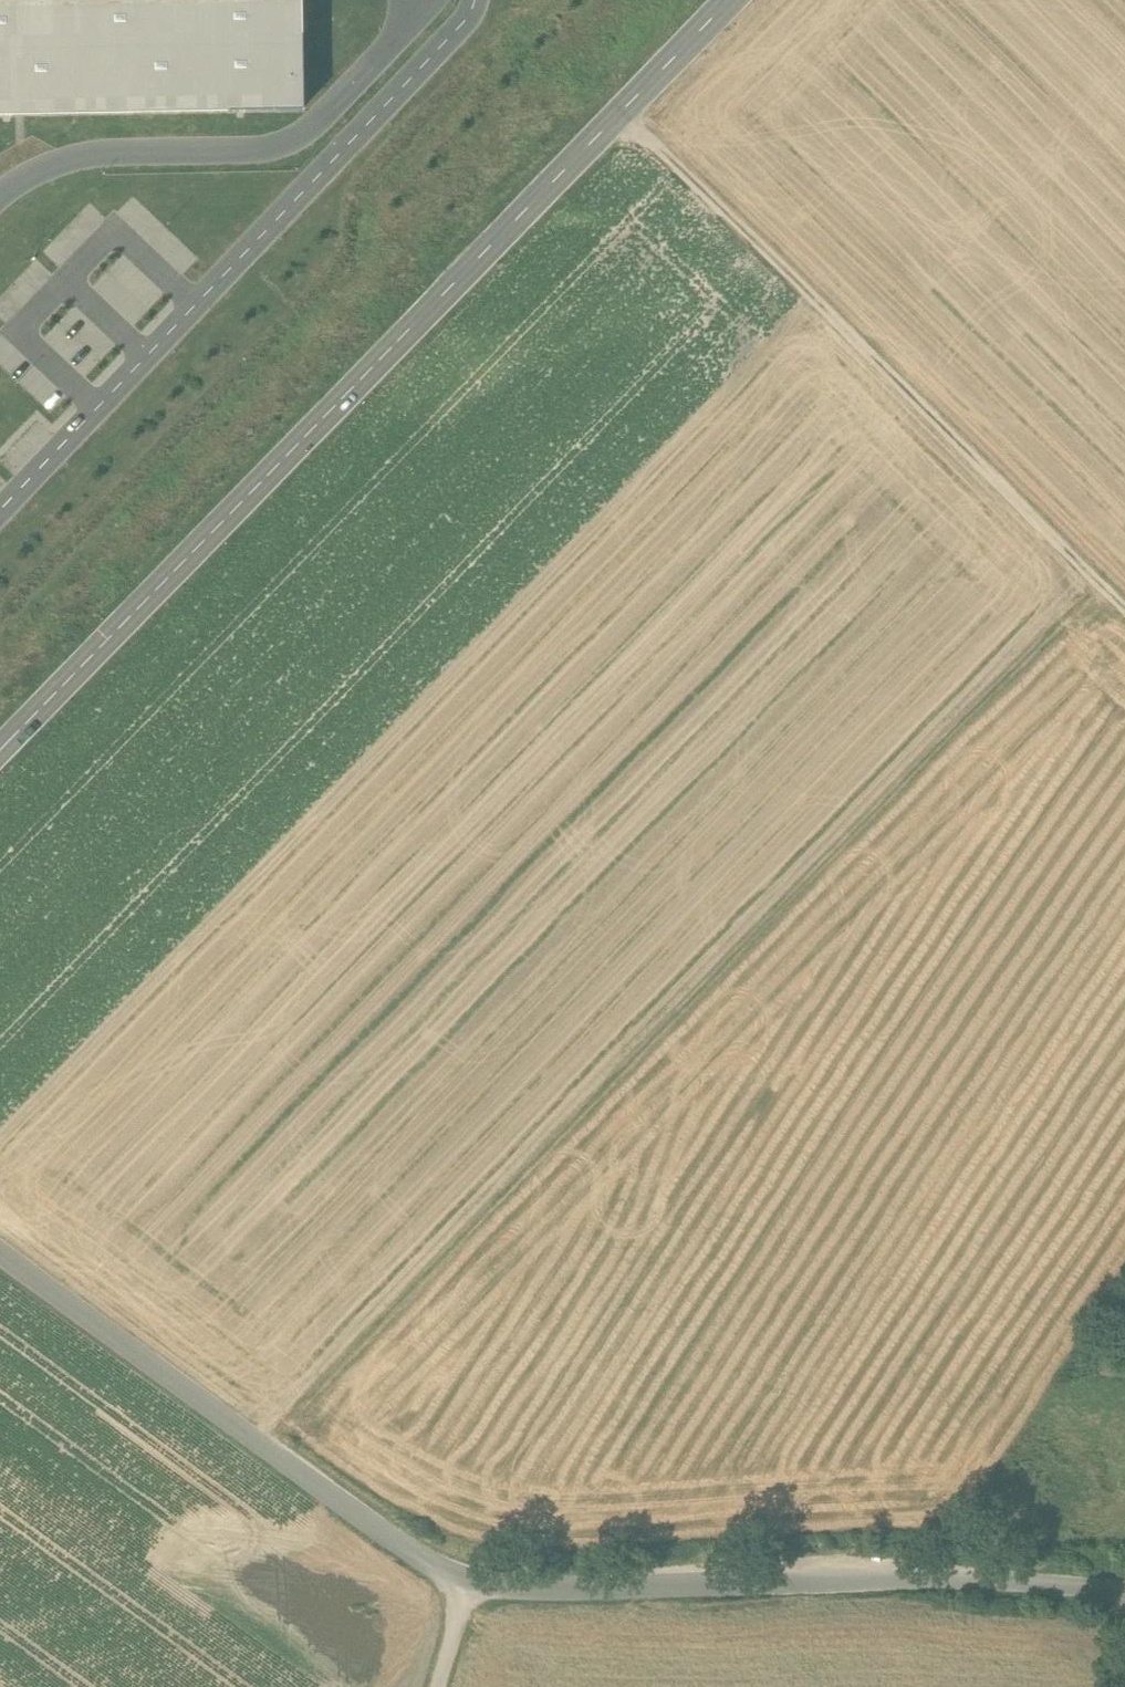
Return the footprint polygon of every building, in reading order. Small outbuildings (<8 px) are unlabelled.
[(302,112),(300,0),(0,0),(0,116),(302,112)]
